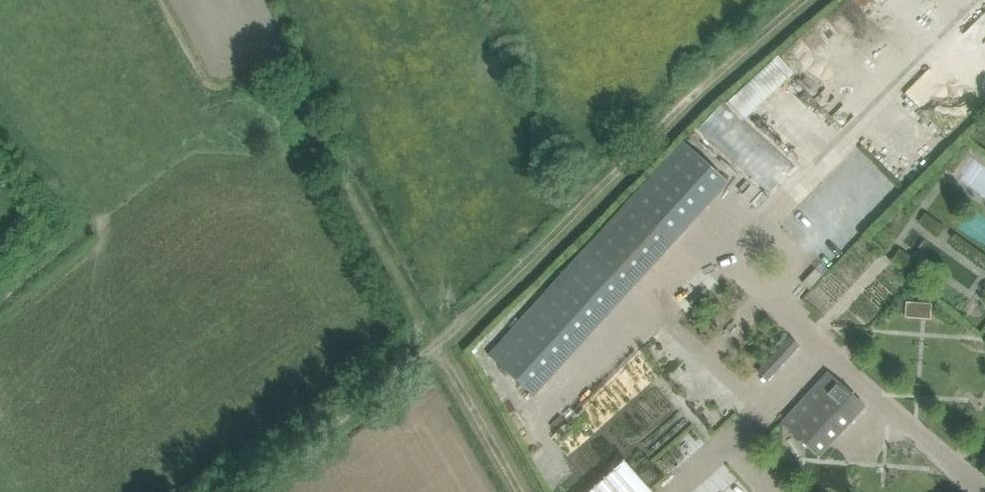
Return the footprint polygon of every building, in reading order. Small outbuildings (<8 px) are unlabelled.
[(731,101),(748,119),(801,70),(784,52),(731,101)] [(735,164),(740,159),(771,192),(796,170),(731,100),(701,128),(735,164)] [(683,141),(584,251),(628,291),(728,181),(683,141)] [(584,251),(489,354),(533,395),(628,291),(584,251)] [(756,371),(767,382),(800,347),(789,337),(756,371)] [(828,372),(782,422),(804,442),(819,456),(831,442),(865,406),(851,392),(828,372)] [(615,469),(589,491),(635,491),(615,469)]
